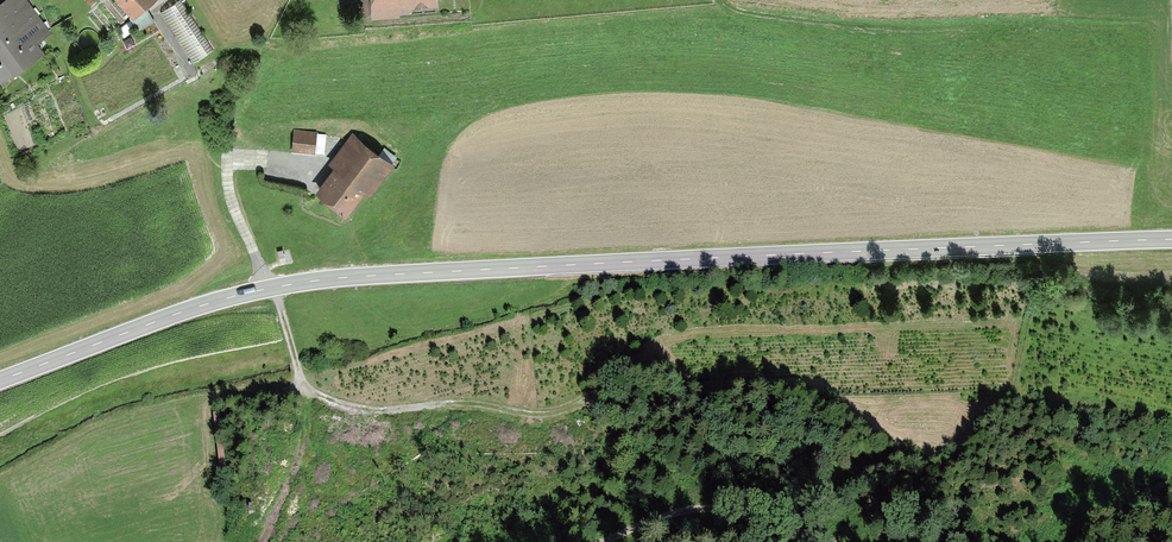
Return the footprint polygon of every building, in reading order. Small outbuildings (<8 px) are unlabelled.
[(1,86),(44,55),(37,45),(52,34),(27,0),(6,0),(0,4),(0,84),(1,86)] [(133,22),(159,0),(114,0),(133,22)] [(360,17),(434,10),(434,0),(359,0),(360,17)] [(313,135),(291,134),(291,150),(312,151),(313,135)] [(382,162),(351,139),(312,190),(343,213),(382,162)] [(62,158),(49,164),(53,171),(66,165),(62,158)]
